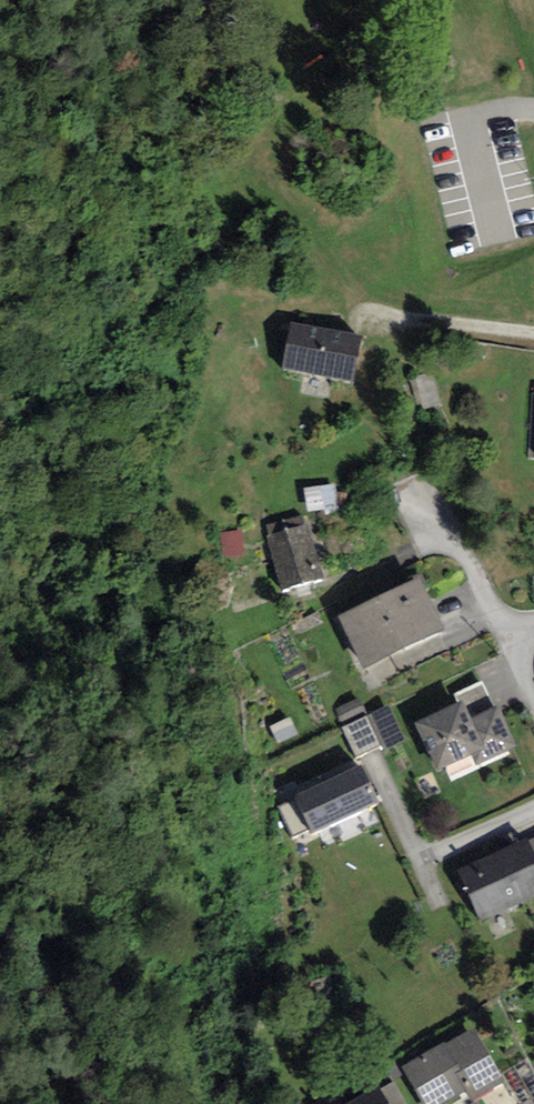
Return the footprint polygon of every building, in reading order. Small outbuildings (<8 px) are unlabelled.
[(291,321),(282,369),(354,383),(363,335),(291,321)] [(424,411),(441,406),(430,372),(409,378),(417,405),(422,404),(424,411)] [(304,488),(307,512),(338,508),(335,484),(304,488)] [(270,535),(304,525),(302,516),(267,525),(270,535)] [(267,535),(281,588),(322,578),(308,524),(304,525),(270,535),(267,535)] [(222,531),(223,557),(244,555),(243,530),(222,531)] [(420,576),(338,615),(364,669),(445,630),(420,576)] [(472,718),(494,708),(482,681),(454,694),(458,703),(463,700),(472,718)] [(360,696),(332,709),(339,724),(367,711),(360,696)] [(458,703),(414,723),(436,770),(472,754),(477,764),(515,746),(497,706),(494,708),(472,718),(463,700),(458,703)] [(389,704),(368,713),(384,749),(405,740),(389,704)] [(381,745),(368,716),(342,727),(355,757),(381,745)] [(312,833),(381,801),(363,762),(293,795),(295,798),(309,828),(312,833)] [(291,836),(309,828),(295,798),(277,807),(291,836)] [(481,920),(533,896),(533,854),(528,841),(527,839),(458,871),(481,920)] [(505,1081),(502,1076),(474,1028),(445,1045),(443,1042),(401,1067),(423,1103),(441,1103),(464,1090),(471,1102),(505,1081)] [(502,1076),(505,1081),(519,1103),(523,1103),(533,1097),(533,1073),(526,1061),(502,1076)] [(394,1082),(381,1090),(389,1103),(407,1103),(394,1082)] [(378,1086),(347,1103),(389,1103),(381,1090),(378,1086)]
